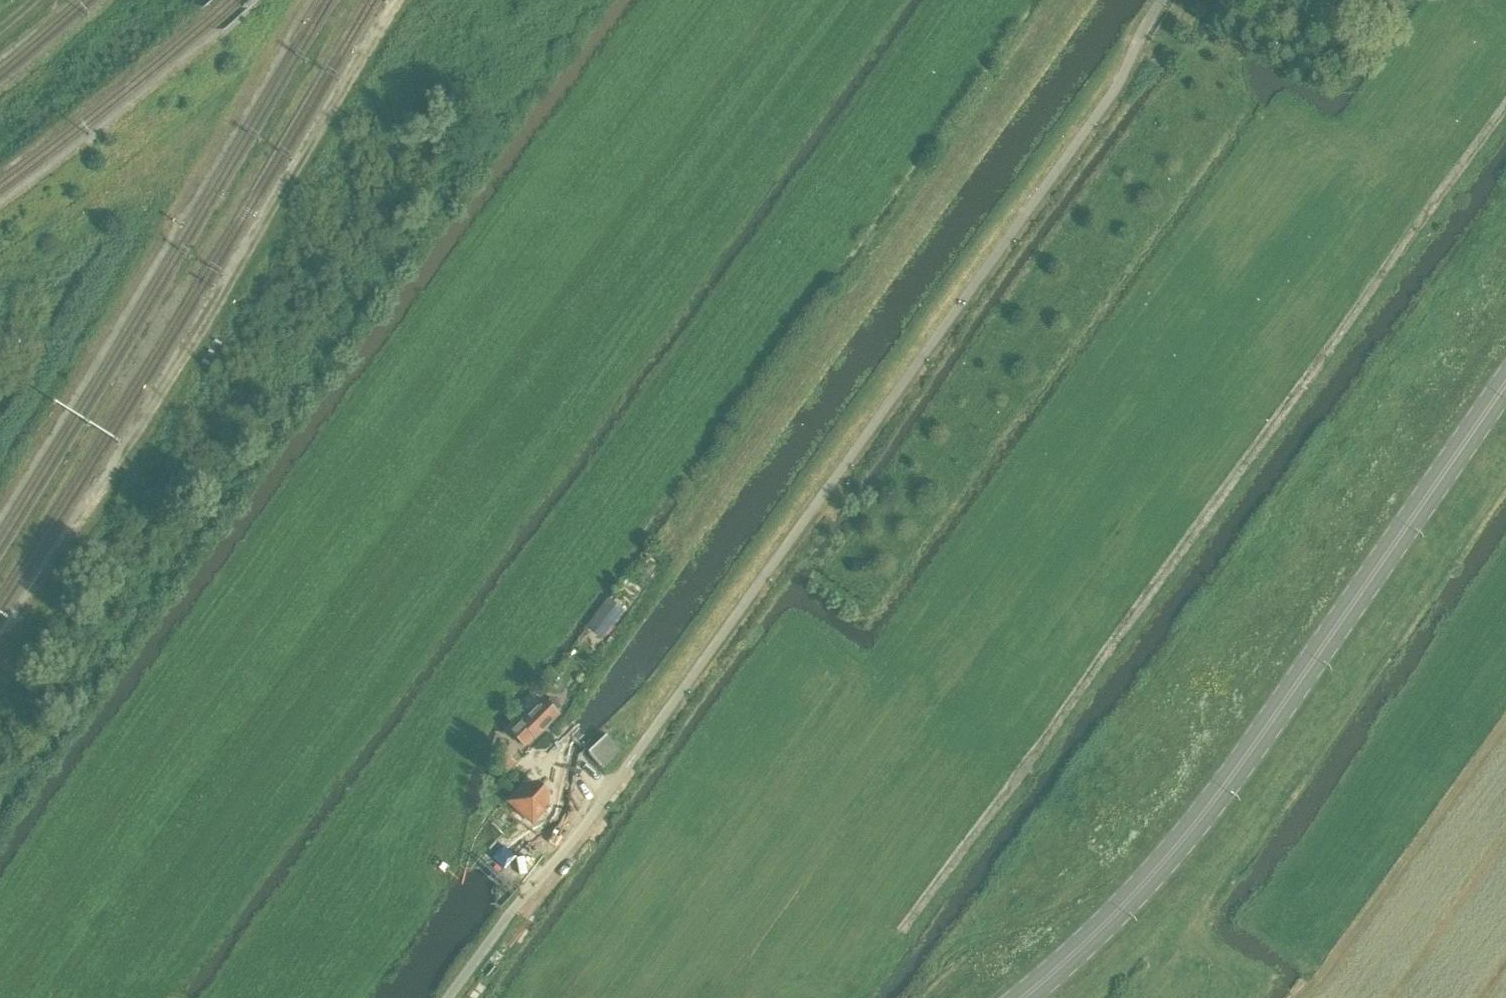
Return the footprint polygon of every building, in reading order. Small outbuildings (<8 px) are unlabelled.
[(869,561),(850,560),(849,573),(865,573),(869,561)] [(604,638),(624,610),(609,599),(589,627),(604,638)] [(556,711),(561,706),(552,697),(547,702),(544,700),(513,732),(526,745),(558,713),(556,711)] [(603,766),(621,750),(607,734),(589,751),(590,752),(590,753),(600,765),(601,764),(603,766)] [(548,806),(547,792),(537,783),(523,784),(514,794),(515,808),(525,817),(539,816),(548,806)]
